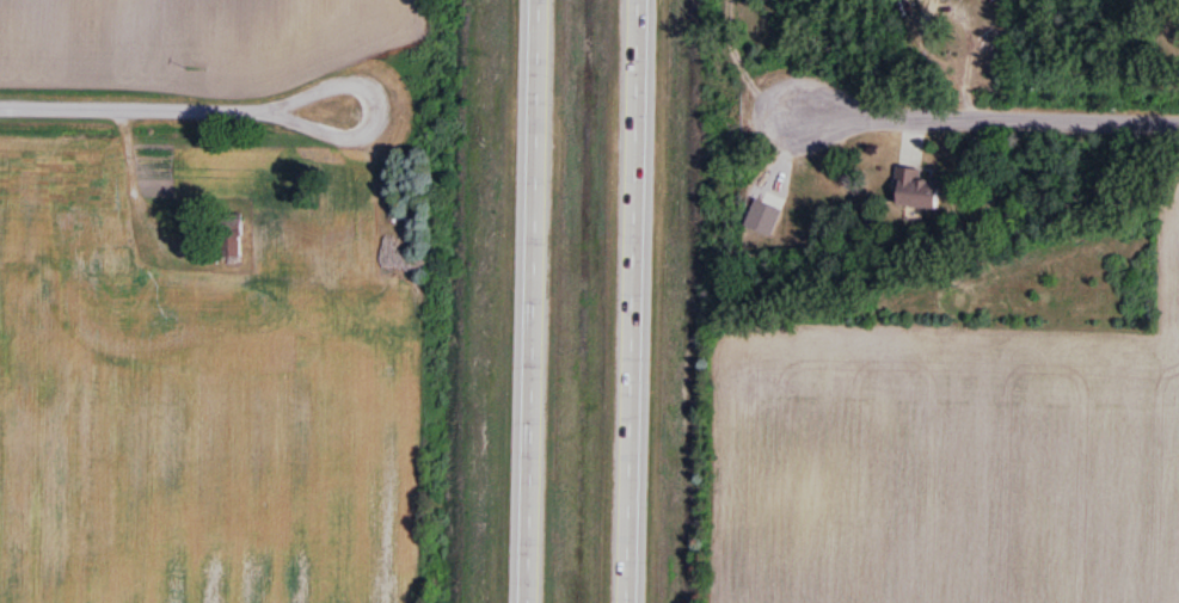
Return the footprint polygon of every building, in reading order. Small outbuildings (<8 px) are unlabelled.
[(897,209),(939,209),(939,182),(920,182),(920,170),(897,170),(897,209)] [(242,214),(220,214),(220,257),(242,257),(242,214)]
